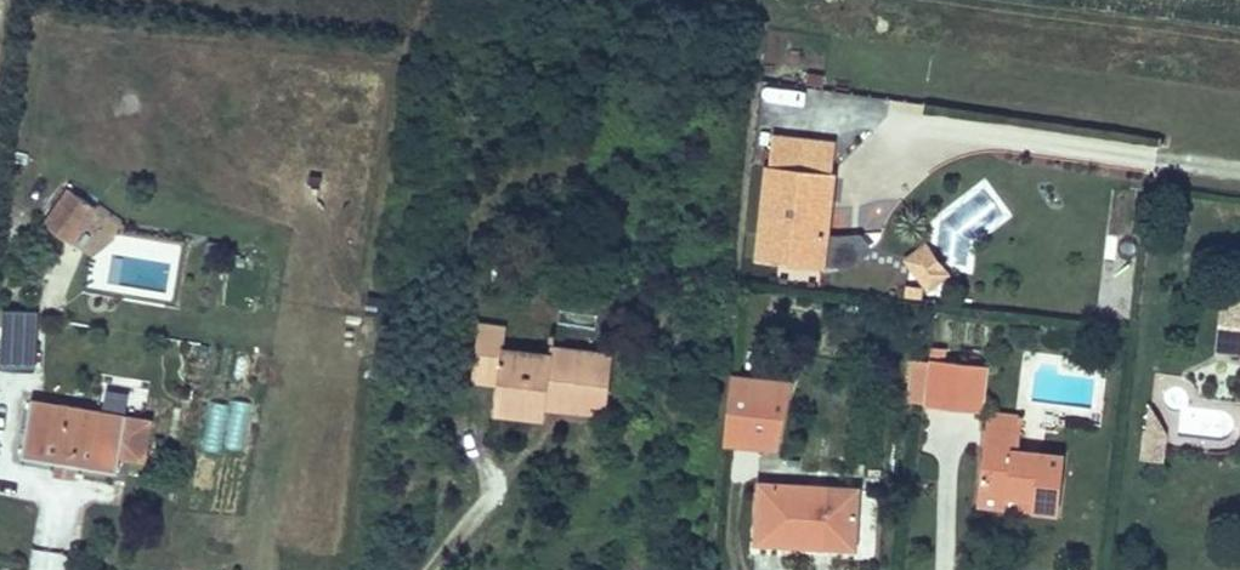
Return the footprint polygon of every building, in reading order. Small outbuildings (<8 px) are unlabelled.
[(833,172),(836,145),(773,138),(769,165),(833,172)] [(822,267),(833,172),(769,165),(758,259),(822,267)] [(66,240),(85,214),(80,209),(86,201),(68,188),(43,224),(66,240)] [(70,244),(96,208),(86,201),(80,209),(85,214),(66,240),(70,244)] [(947,274),(925,245),(906,260),(928,289),(947,274)] [(921,299),(922,288),(907,286),(906,297),(921,299)] [(1233,319),(1239,320),(1239,316),(1239,297),(1224,294),(1218,350),(1230,351),(1233,319)] [(37,310),(3,309),(0,360),(0,370),(34,372),(37,310)] [(1239,320),(1233,319),(1230,351),(1239,352),(1239,316),(1239,320)] [(606,404),(612,355),(550,347),(549,355),(502,350),(505,328),(478,325),(471,381),(497,383),(494,413),(544,419),(545,406),(546,397),(606,404)] [(979,410),(984,367),(953,363),(948,406),(979,410)] [(779,438),(788,393),(774,390),(764,435),(779,438)] [(606,404),(546,397),(545,406),(605,414),(606,404)] [(120,456),(127,416),(30,401),(21,456),(58,462),(75,464),(118,471),(120,456)] [(1159,424),(1150,411),(1148,430),(1155,431),(1155,435),(1158,435),(1165,436),(1165,434),(1159,424)] [(1006,430),(1008,414),(988,412),(986,427),(1006,430)] [(1058,513),(1064,456),(1018,451),(1022,423),(1018,422),(1019,416),(1008,414),(1006,430),(986,427),(979,491),(1034,497),(1033,511),(1058,513)] [(144,460),(150,421),(127,416),(120,456),(144,460)] [(1162,461),(1165,436),(1158,435),(1155,435),(1155,431),(1148,430),(1145,430),(1142,459),(1162,461)] [(74,476),(75,464),(58,462),(56,473),(74,476)] [(853,547),(857,489),(760,484),(757,542),(782,543),(782,537),(827,540),(827,546),(853,547)] [(1033,511),(1034,497),(979,491),(978,504),(1033,511)] [(827,546),(827,540),(782,537),(782,543),(827,546)]
